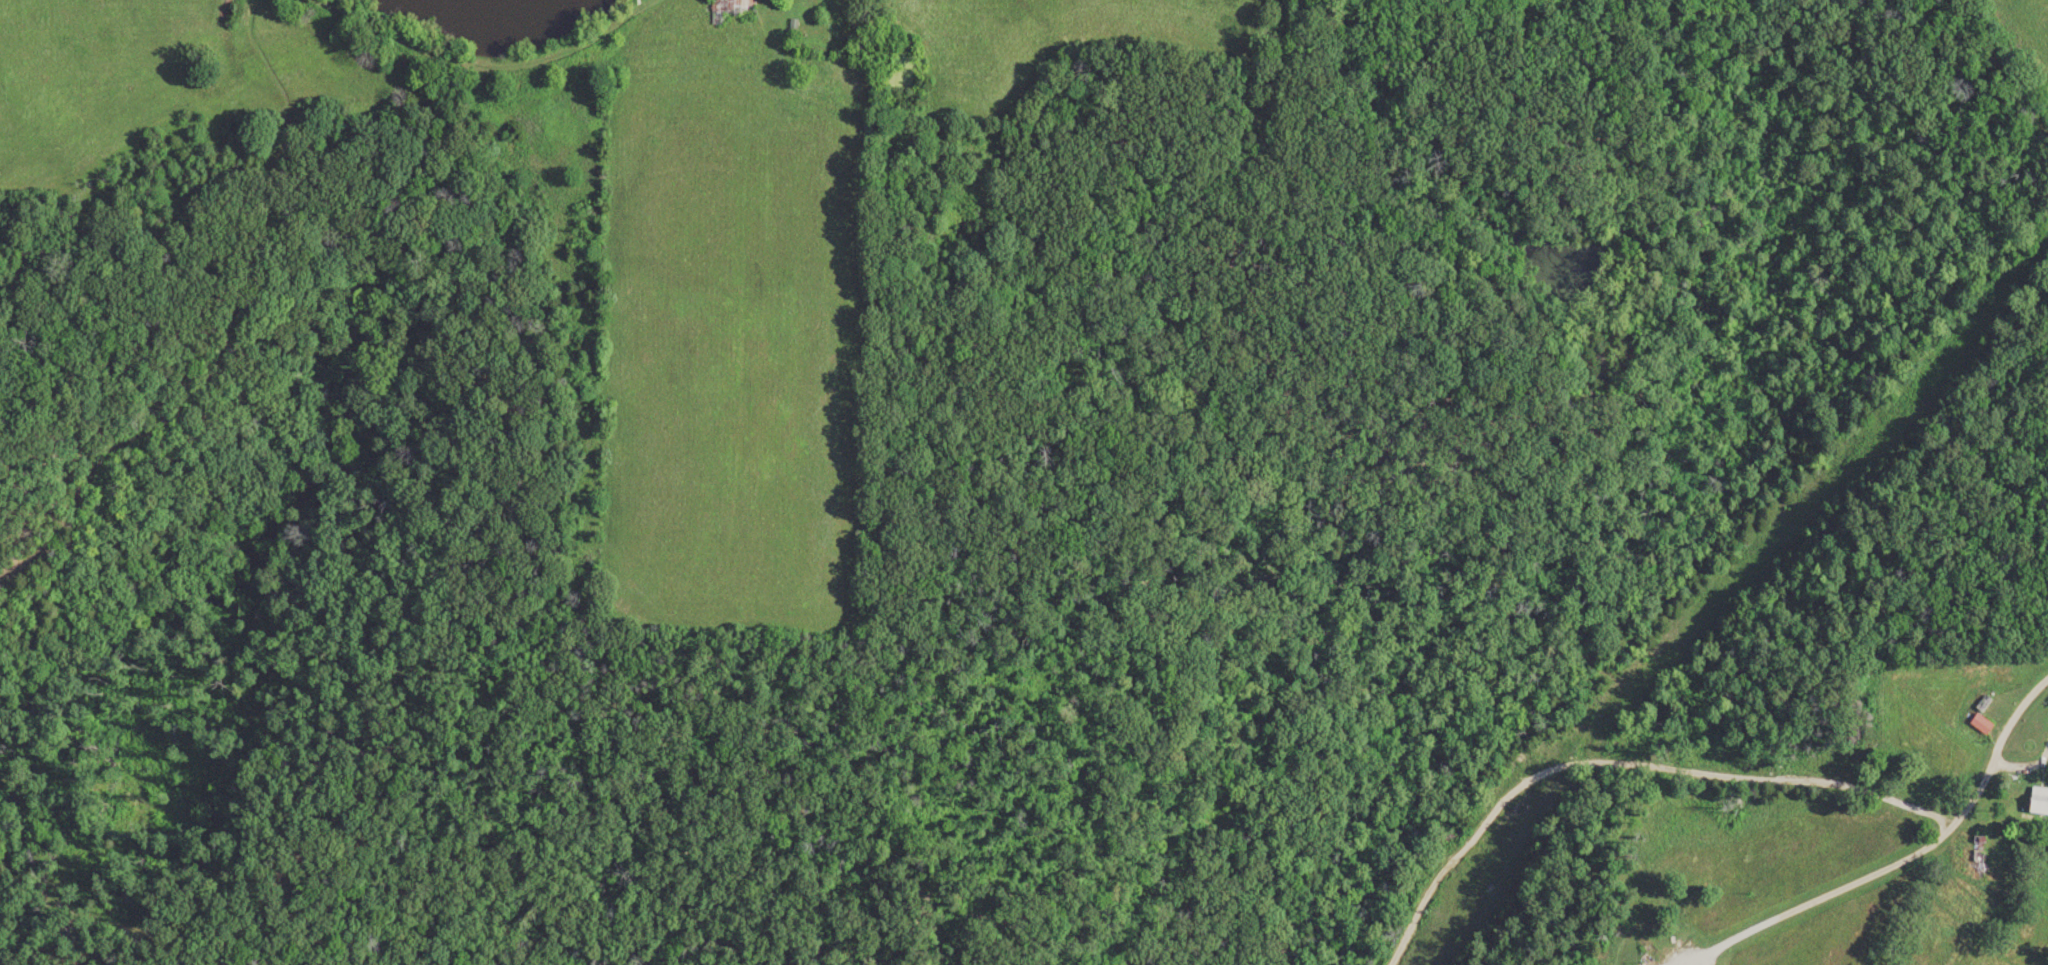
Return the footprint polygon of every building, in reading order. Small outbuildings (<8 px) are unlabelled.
[(712,24),(757,24),(757,0),(712,0),(712,24)] [(2043,814),(2043,788),(2027,788),(2027,799),(2019,799),(2019,814),(2043,814)] [(1983,881),(1983,868),(1977,868),(1977,835),(1960,835),(1960,881),(1983,881)]
